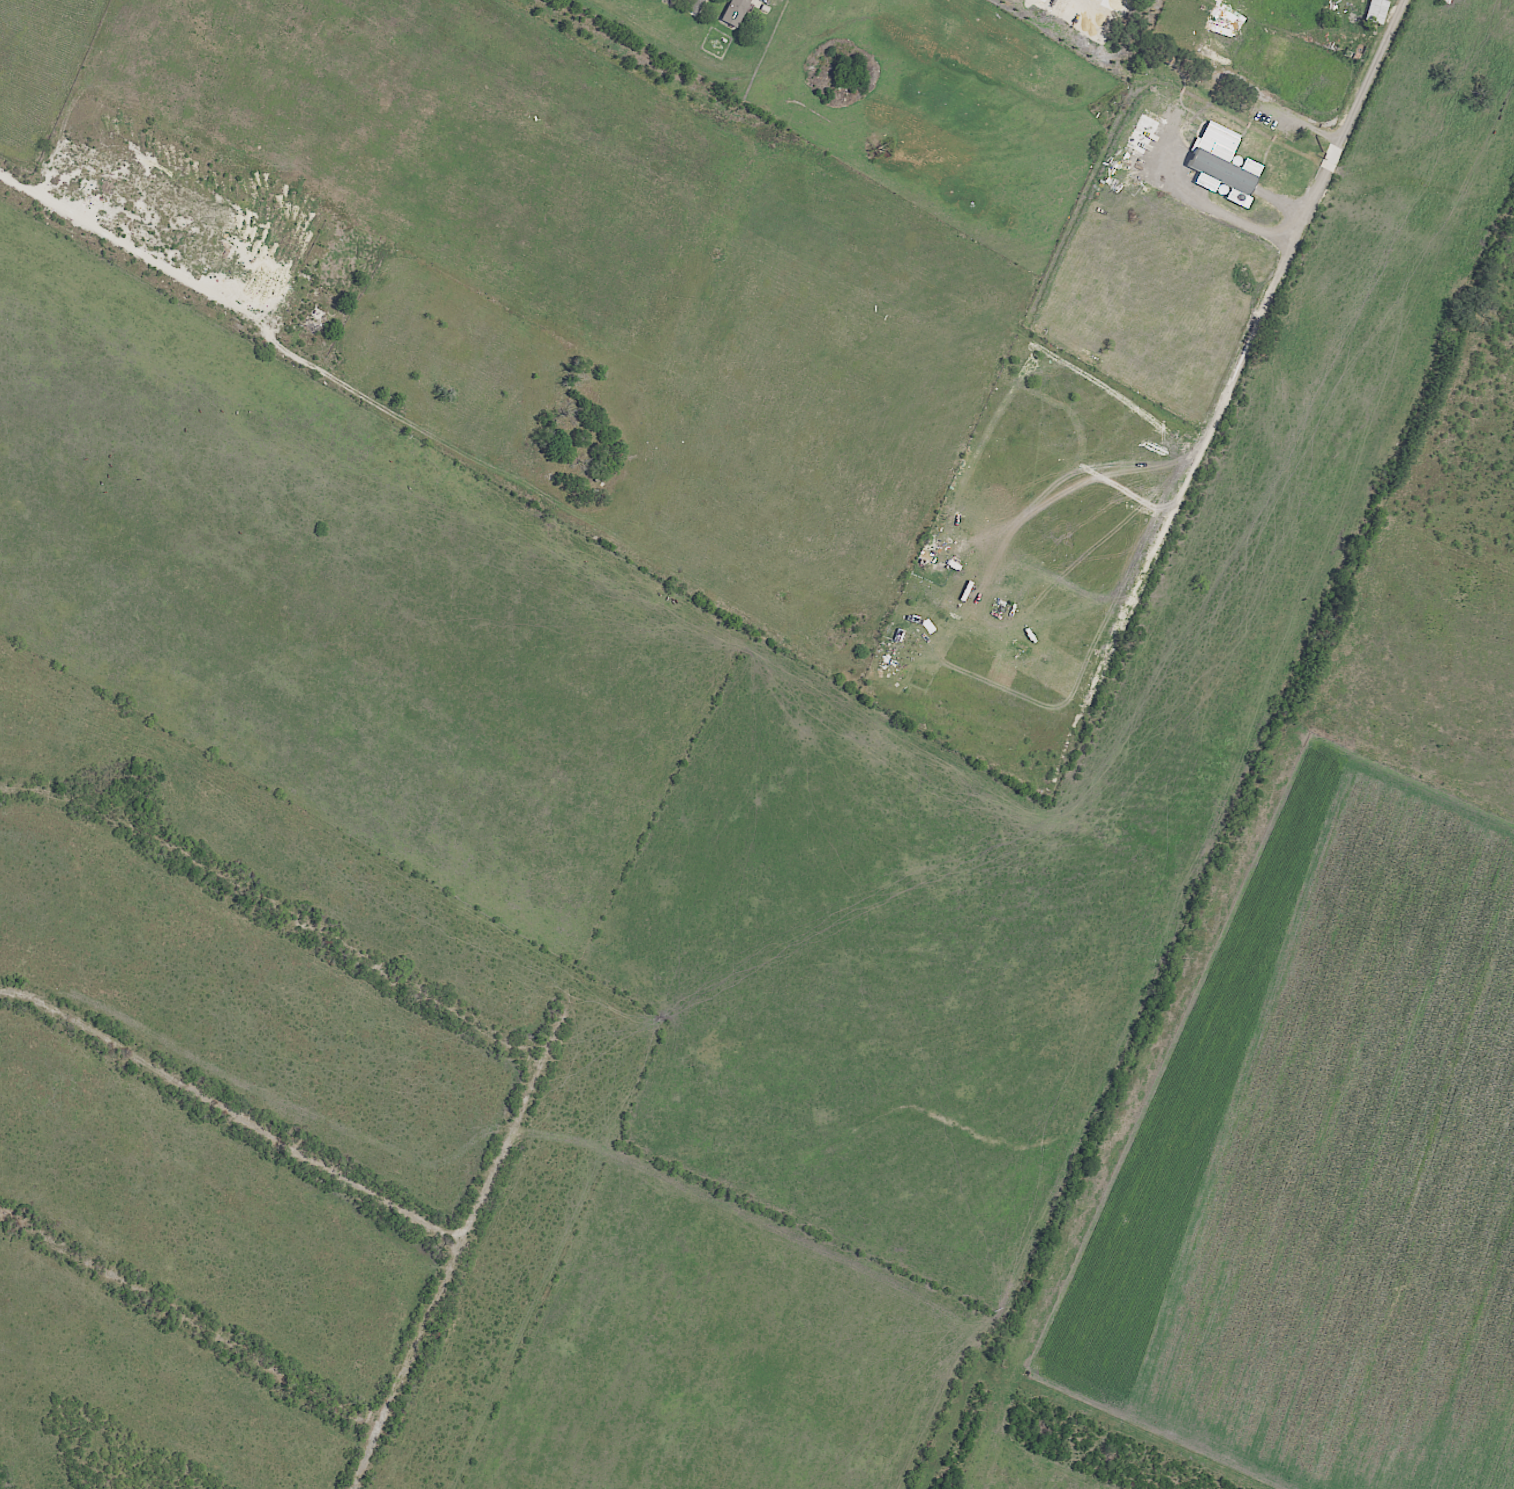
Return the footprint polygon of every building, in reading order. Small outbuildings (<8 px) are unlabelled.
[(750,0),(731,0),(720,20),(735,28),(750,0)]
